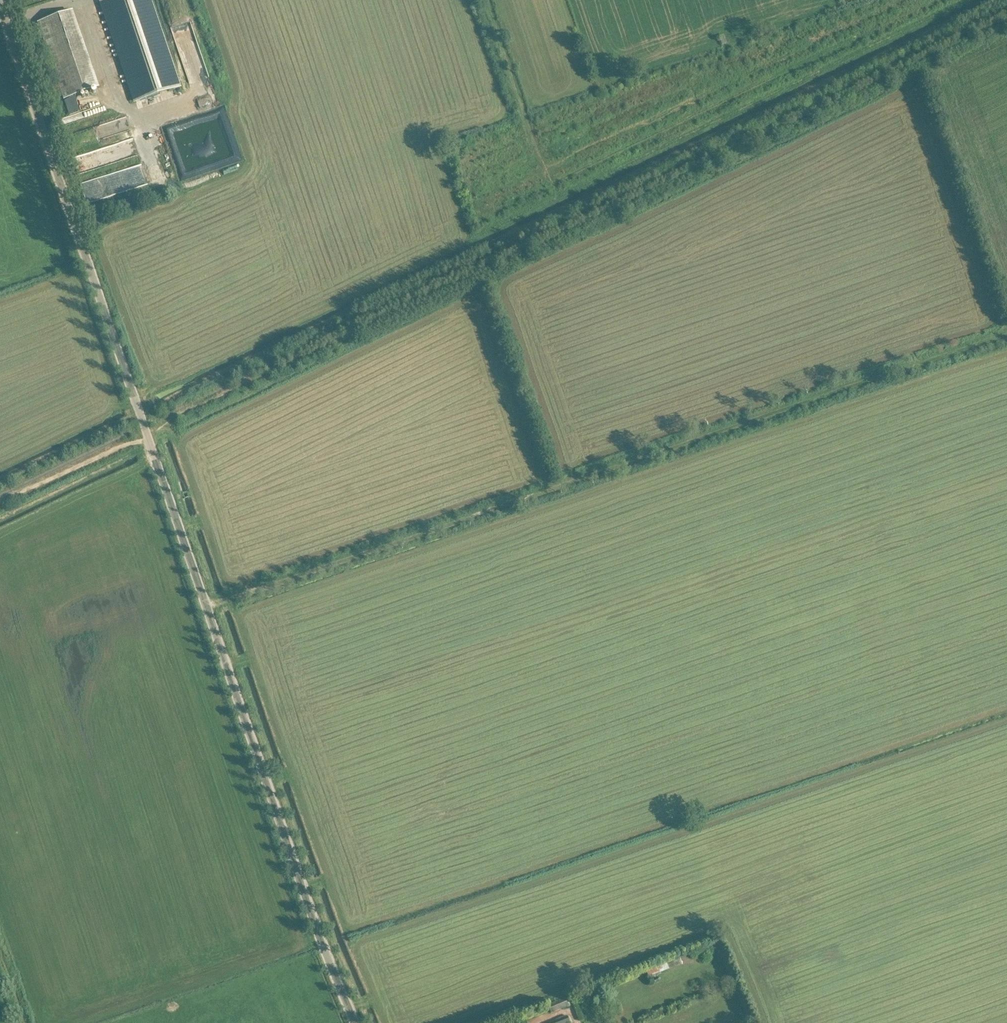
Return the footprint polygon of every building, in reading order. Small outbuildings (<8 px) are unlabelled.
[(102,1),(136,102),(180,87),(150,0),(104,0),(102,1)] [(69,12),(38,23),(64,99),(96,89),(69,12)] [(132,117),(78,135),(81,143),(102,136),(104,142),(137,131),(132,117)] [(81,155),(86,172),(141,155),(136,139),(81,155)] [(206,163),(167,171),(169,180),(208,172),(206,163)] [(110,190),(112,204),(127,201),(124,187),(110,190)] [(680,958),(658,966),(661,972),(682,964),(680,958)] [(551,1013),(572,1006),(568,997),(548,1005),(551,1013)]
